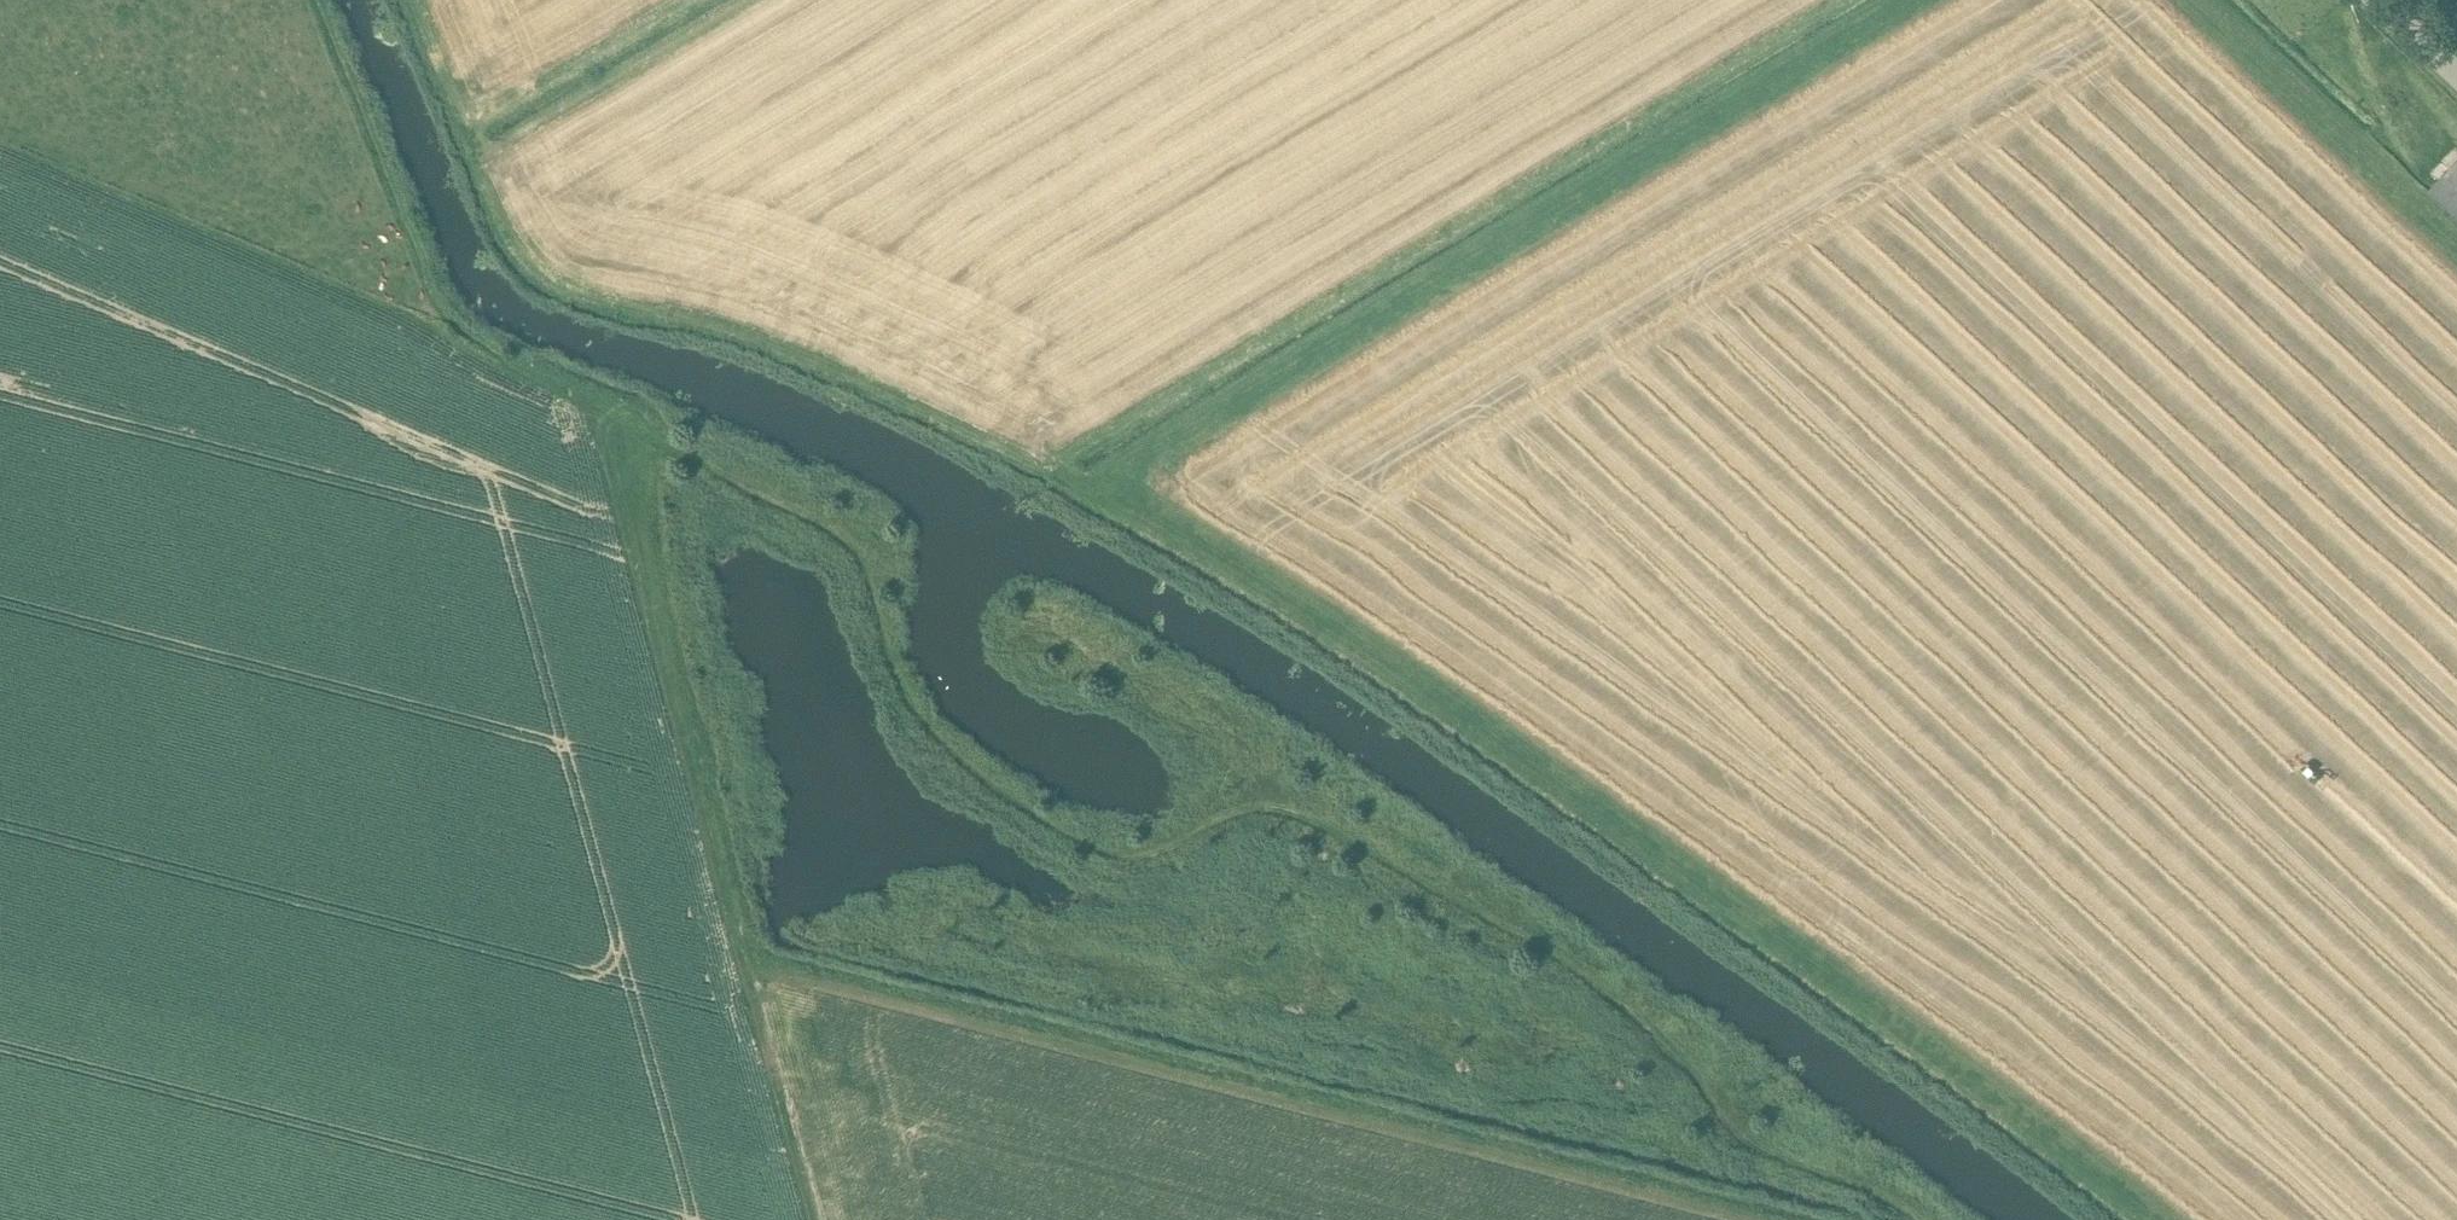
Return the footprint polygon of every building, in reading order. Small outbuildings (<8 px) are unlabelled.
[(2427,191),(2456,220),(2456,160),(2427,191)]
